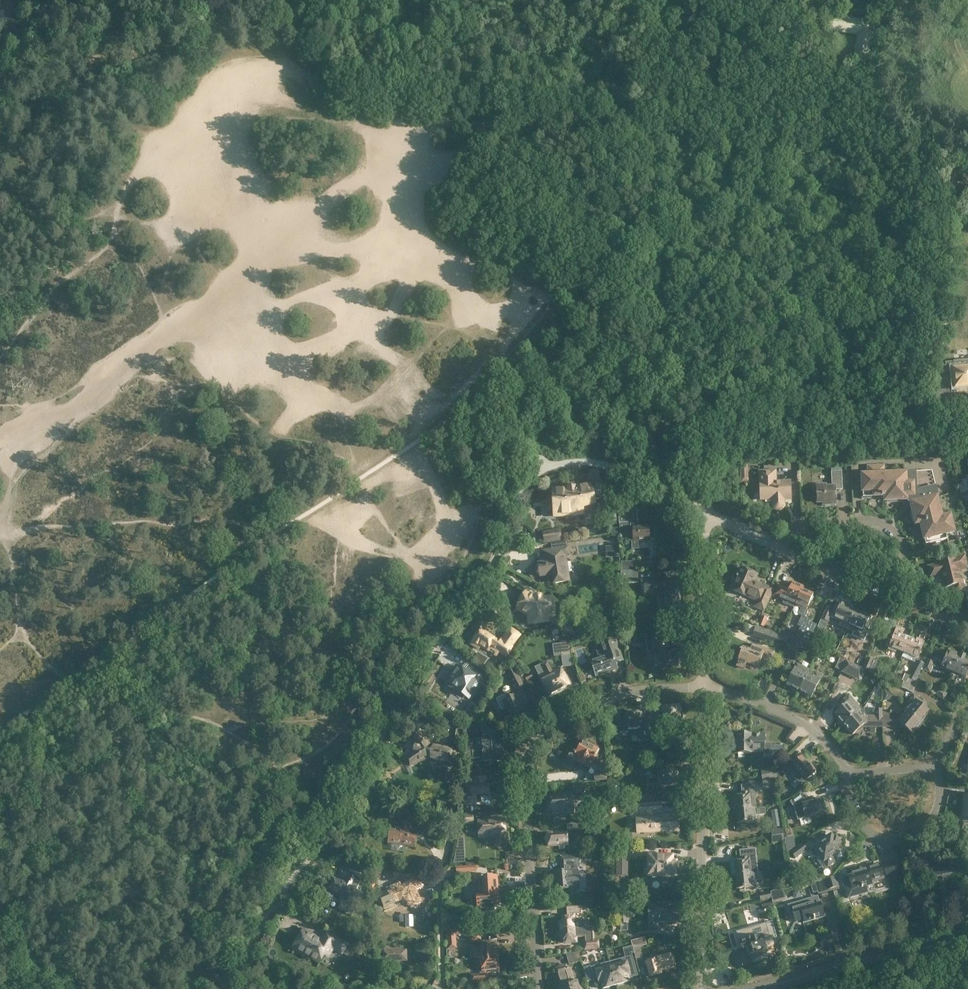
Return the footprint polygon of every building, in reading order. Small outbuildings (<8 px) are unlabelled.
[(874,55),(877,34),(874,33),(875,30),(873,30),(875,24),(830,16),(828,31),(857,36),(853,60),(868,63),(869,54),(874,55)] [(959,367),(959,369),(954,370),(955,388),(959,387),(959,389),(963,389),(963,387),(967,387),(967,366),(959,367)] [(926,545),(947,539),(946,534),(954,532),(950,515),(942,517),(937,497),(938,497),(932,471),(905,472),(905,473),(884,474),(884,466),(868,467),(868,475),(862,475),(863,497),(874,497),(876,498),(878,498),(880,498),(882,496),(885,496),(885,501),(888,501),(890,502),(892,502),(894,502),(896,501),(906,500),(906,502),(909,504),(911,504),(913,514),(912,516),(913,518),(913,520),(915,521),(916,524),(920,523),(921,526),(920,528),(920,530),(921,532),(923,534),(926,545)] [(784,504),(784,497),(790,497),(790,492),(790,481),(776,482),(776,471),(759,471),(760,491),(764,491),(764,500),(772,499),(773,505),(773,506),(774,507),(775,508),(776,509),(777,509),(778,509),(779,509),(781,509),(781,508),(782,508),(782,507),(783,507),(783,506),(784,506),(784,505),(784,504)] [(823,503),(823,505),(836,504),(835,490),(842,490),(842,471),(831,472),(832,487),(826,487),(826,485),(816,485),(817,503),(823,503)] [(591,486),(576,489),(576,488),(568,489),(568,490),(553,491),(555,515),(575,514),(596,510),(591,486)] [(551,519),(548,503),(530,506),(534,522),(551,519)] [(654,540),(654,527),(649,527),(649,526),(634,527),(633,511),(623,512),(623,518),(619,518),(619,524),(620,524),(620,535),(630,535),(630,541),(632,541),(632,545),(632,549),(638,549),(638,541),(649,541),(649,540),(654,540)] [(546,543),(561,540),(560,530),(544,533),(546,543)] [(606,546),(607,556),(619,556),(619,545),(606,546)] [(565,556),(569,555),(568,547),(542,551),(544,563),(538,564),(538,565),(537,566),(536,567),(536,568),(535,569),(535,570),(535,571),(535,572),(535,573),(536,574),(537,574),(537,575),(538,575),(538,576),(540,576),(540,577),(545,576),(546,580),(549,583),(554,582),(554,584),(569,581),(568,572),(567,571),(566,564),(567,563),(565,556)] [(963,585),(962,580),(960,580),(958,571),(967,568),(965,555),(954,558),(955,559),(940,563),(940,564),(928,567),(931,576),(942,573),(946,588),(954,586),(954,587),(954,588),(955,588),(955,589),(956,589),(956,590),(957,590),(958,590),(959,590),(960,590),(961,590),(962,589),(963,588),(963,587),(964,586),(964,585),(963,585)] [(634,562),(621,562),(622,572),(635,572),(634,562)] [(737,578),(732,590),(750,598),(751,596),(754,597),(753,600),(756,601),(753,607),(757,608),(764,612),(773,592),(762,587),(762,589),(753,585),(757,575),(741,567),(736,578),(737,578)] [(638,571),(635,572),(622,572),(622,584),(639,583),(638,571)] [(671,615),(680,615),(680,581),(663,581),(663,582),(645,582),(645,583),(641,583),(641,590),(645,590),(645,593),(663,593),(663,620),(671,620),(671,617),(671,615)] [(795,606),(803,588),(803,589),(804,587),(793,582),(790,590),(777,584),(772,596),(784,601),(783,603),(794,608),(794,606),(795,606)] [(803,588),(795,606),(801,608),(798,615),(801,616),(797,625),(801,627),(796,638),(809,644),(817,625),(810,622),(812,619),(805,617),(808,611),(807,610),(813,595),(808,593),(809,591),(803,589),(803,588)] [(535,598),(525,594),(518,609),(533,618),(534,624),(547,622),(546,616),(554,615),(554,612),(554,611),(555,610),(555,609),(555,608),(555,607),(555,606),(555,605),(554,603),(554,602),(553,602),(552,601),(552,598),(542,600),(542,599),(540,599),(536,599),(535,598)] [(847,629),(855,609),(840,603),(837,610),(827,606),(821,619),(828,622),(831,615),(834,616),(834,618),(840,621),(838,625),(847,629)] [(870,616),(855,609),(847,629),(855,632),(856,628),(863,631),(870,616)] [(761,616),(758,625),(764,627),(767,618),(761,616)] [(924,635),(929,624),(917,620),(912,631),(924,635)] [(756,626),(752,637),(785,648),(790,638),(756,626)] [(903,653),(909,638),(905,636),(905,639),(901,637),(904,630),(897,627),(892,641),(889,640),(886,646),(889,647),(888,650),(896,652),(896,650),(903,653)] [(500,643),(482,631),(482,630),(481,629),(471,644),(479,649),(481,646),(487,650),(490,645),(507,656),(512,648),(511,647),(520,635),(510,628),(500,643)] [(668,635),(652,636),(653,649),(654,649),(655,658),(655,667),(660,666),(660,669),(667,669),(667,667),(668,667),(668,666),(671,666),(672,667),(675,667),(677,665),(679,665),(678,658),(679,658),(679,650),(673,650),(673,652),(668,652),(668,648),(669,648),(668,635)] [(785,648),(783,653),(794,658),(802,641),(791,636),(790,638),(785,648)] [(643,644),(643,637),(627,638),(627,645),(643,644)] [(918,658),(924,642),(917,639),(915,643),(911,641),(912,639),(909,638),(903,653),(918,658)] [(605,655),(591,660),(596,676),(617,669),(615,663),(621,661),(618,654),(620,654),(615,639),(599,644),(602,653),(605,652),(605,655)] [(569,641),(552,644),(554,657),(571,654),(569,641)] [(740,650),(737,659),(738,660),(737,662),(746,665),(747,663),(752,665),(759,667),(763,655),(772,659),(775,652),(756,646),(756,647),(752,645),(750,651),(742,648),(741,651),(740,650)] [(940,669),(941,668),(953,673),(960,655),(948,650),(942,664),(935,661),(934,661),(934,662),(933,662),(928,660),(923,670),(929,672),(932,666),(940,669)] [(482,658),(483,656),(478,653),(473,659),(483,666),(486,661),(482,658)] [(958,675),(966,678),(967,672),(967,662),(963,660),(965,656),(961,654),(960,655),(953,673),(950,679),(956,681),(958,675)] [(859,656),(855,665),(861,667),(864,658),(859,656)] [(842,672),(847,662),(840,658),(835,668),(842,672)] [(869,672),(874,660),(868,658),(863,669),(869,672)] [(914,682),(923,665),(917,661),(908,679),(914,682)] [(542,683),(543,682),(549,695),(569,685),(564,673),(563,673),(561,668),(556,670),(556,669),(552,672),(547,662),(535,667),(542,683)] [(842,672),(859,680),(864,670),(847,662),(842,672)] [(799,692),(807,675),(800,671),(802,667),(797,665),(787,685),(792,687),(791,689),(799,692)] [(457,666),(445,683),(456,690),(457,688),(470,697),(484,675),(470,666),(466,672),(457,666)] [(515,670),(507,674),(515,690),(518,689),(524,686),(519,676),(515,670)] [(527,682),(534,679),(531,674),(525,677),(527,682)] [(807,675),(799,692),(806,696),(807,695),(811,697),(821,676),(815,674),(813,678),(807,675)] [(871,677),(868,682),(875,685),(877,680),(871,677)] [(488,678),(484,684),(488,686),(492,681),(488,678)] [(906,683),(903,682),(901,689),(906,691),(911,694),(917,684),(914,682),(908,679),(906,683)] [(934,693),(943,699),(947,694),(938,688),(934,693)] [(524,711),(516,695),(514,696),(512,692),(497,699),(503,710),(506,708),(511,717),(513,716),(514,718),(519,715),(518,714),(524,711)] [(843,726),(857,713),(861,710),(849,695),(841,702),(841,703),(838,707),(840,709),(835,714),(838,718),(837,719),(843,726)] [(907,712),(922,724),(927,718),(926,717),(929,713),(925,709),(927,706),(914,696),(908,703),(911,706),(907,712)] [(673,706),(650,708),(651,719),(651,727),(652,727),(659,727),(665,726),(672,726),(672,723),(680,722),(680,720),(682,720),(682,718),(682,715),(681,712),(680,712),(680,710),(679,711),(678,707),(673,707),(673,706)] [(857,713),(843,726),(848,732),(849,731),(852,735),(861,727),(882,727),(882,715),(882,710),(882,709),(875,710),(875,716),(866,716),(861,710),(857,713)] [(610,710),(604,713),(606,719),(613,716),(610,710)] [(907,712),(899,722),(897,722),(897,721),(894,721),(894,722),(889,722),(889,715),(882,715),(882,727),(903,726),(912,734),(915,730),(917,731),(922,724),(907,712)] [(627,719),(619,720),(620,733),(628,732),(628,730),(638,729),(638,741),(653,740),(652,727),(651,727),(651,719),(649,719),(649,717),(642,718),(642,719),(641,719),(641,715),(637,715),(637,713),(626,713),(627,719)] [(479,752),(483,751),(501,750),(503,750),(502,741),(496,742),(496,739),(498,734),(483,726),(480,731),(482,732),(483,738),(476,739),(477,746),(472,746),(472,752),(475,752),(479,752)] [(430,745),(428,742),(418,731),(411,736),(415,746),(414,746),(413,750),(414,751),(405,758),(410,766),(423,760),(427,758),(454,763),(457,751),(430,745)] [(751,735),(750,735),(744,735),(743,734),(740,734),(739,735),(737,735),(737,745),(733,745),(733,754),(751,754),(751,753),(751,735)] [(770,745),(764,745),(764,734),(750,734),(750,735),(751,735),(751,753),(763,753),(763,758),(770,758),(770,756),(783,756),(783,746),(770,746),(770,745)] [(573,760),(588,768),(592,761),(594,762),(597,756),(595,755),(599,749),(582,740),(581,743),(579,742),(573,753),(572,753),(571,753),(570,754),(569,755),(569,756),(569,757),(569,758),(569,759),(570,760),(571,760),(572,761),(573,761),(573,760)] [(475,752),(472,752),(472,758),(480,758),(480,762),(483,762),(489,762),(489,763),(493,762),(493,761),(502,761),(501,750),(483,751),(479,752),(475,752)] [(655,757),(648,761),(650,766),(658,762),(655,757)] [(816,772),(810,764),(808,765),(802,757),(787,769),(800,785),(816,772)] [(791,762),(786,759),(778,768),(779,776),(791,762)] [(772,768),(761,770),(762,777),(773,775),(772,768)] [(657,781),(657,788),(662,787),(679,786),(678,770),(658,772),(658,780),(657,781)] [(485,777),(481,777),(480,771),(465,772),(464,787),(470,787),(470,802),(476,802),(475,795),(480,795),(480,798),(489,797),(489,795),(489,785),(485,785),(485,777)] [(754,784),(741,785),(742,791),(741,791),(742,796),(731,797),(732,811),(737,811),(755,809),(756,808),(754,784)] [(574,785),(574,793),(584,792),(583,785),(574,785)] [(794,797),(790,800),(793,805),(797,803),(800,802),(801,804),(805,818),(817,814),(817,815),(826,813),(824,808),(826,808),(824,802),(823,802),(821,798),(809,802),(804,792),(794,797)] [(554,796),(555,799),(547,799),(547,803),(547,811),(559,810),(559,814),(574,812),(573,804),(572,795),(572,794),(554,796)] [(662,809),(662,802),(635,804),(635,810),(662,809)] [(407,806),(400,810),(401,813),(404,814),(410,812),(407,806)] [(755,809),(737,811),(738,824),(740,824),(741,826),(745,825),(745,823),(756,822),(755,815),(766,814),(765,808),(755,809)] [(678,830),(677,815),(662,816),(662,817),(636,819),(637,833),(678,830)] [(412,821),(405,820),(404,828),(391,826),(388,843),(415,846),(417,832),(412,831),(412,829),(411,829),(411,828),(412,821)] [(505,827),(504,820),(478,821),(479,837),(496,836),(496,844),(506,844),(505,834),(507,832),(506,828),(505,827)] [(781,828),(770,830),(771,837),(782,836),(781,828)] [(568,844),(567,833),(547,835),(548,846),(559,845),(559,849),(565,849),(564,845),(568,844)] [(831,835),(814,848),(811,851),(815,857),(818,854),(827,866),(837,860),(833,855),(841,849),(838,845),(840,843),(836,838),(834,839),(831,835)] [(803,844),(791,853),(795,859),(807,850),(803,844)] [(740,851),(741,862),(730,863),(732,877),(736,876),(750,875),(750,874),(758,873),(755,849),(740,851)] [(716,867),(725,866),(725,851),(716,851),(716,867)] [(556,872),(557,890),(568,889),(579,888),(578,870),(577,870),(577,865),(580,865),(580,854),(561,855),(562,866),(564,866),(564,871),(556,872)] [(937,886),(955,883),(953,870),(960,867),(961,868),(967,865),(963,855),(956,858),(958,862),(952,865),(942,867),(942,870),(934,871),(937,886)] [(674,876),(676,876),(676,866),(677,866),(676,866),(676,857),(677,857),(677,856),(648,856),(648,876),(660,876),(660,878),(674,878),(674,876)] [(617,860),(617,868),(627,868),(627,860),(617,860)] [(847,898),(868,893),(866,886),(872,884),(872,882),(884,878),(880,864),(851,872),(852,876),(848,877),(851,888),(845,889),(847,898)] [(370,877),(381,878),(382,869),(371,868),(370,877)] [(884,872),(886,879),(899,876),(897,868),(884,872)] [(346,884),(335,878),(328,890),(346,899),(355,880),(360,882),(363,877),(352,871),(346,884)] [(750,875),(736,876),(738,889),(739,889),(740,891),(744,890),(745,889),(756,887),(755,880),(762,879),(761,873),(758,873),(750,874),(750,875)] [(475,896),(474,897),(474,903),(476,904),(476,905),(498,904),(497,893),(495,893),(494,886),(497,886),(496,876),(483,877),(483,876),(482,876),(481,875),(472,875),(472,883),(479,882),(480,894),(475,894),(475,896)] [(836,877),(830,878),(833,889),(838,888),(838,887),(836,877)] [(830,878),(817,882),(820,892),(827,890),(828,892),(833,890),(833,889),(830,878)] [(379,895),(384,907),(400,901),(401,900),(403,900),(404,901),(406,901),(407,902),(408,903),(409,904),(409,905),(411,908),(421,903),(416,890),(421,888),(419,881),(413,883),(412,881),(402,886),(400,882),(390,887),(392,890),(379,895)] [(771,899),(769,891),(758,894),(760,901),(771,899)] [(814,898),(789,905),(792,917),(793,917),(795,923),(802,921),(803,923),(826,916),(825,914),(824,914),(821,903),(816,904),(815,901),(814,898)] [(760,902),(761,909),(772,907),(770,900),(760,902)] [(678,907),(671,907),(671,903),(662,903),(662,922),(678,922),(678,907)] [(619,904),(620,923),(627,923),(626,904),(619,904)] [(560,929),(588,927),(588,922),(584,922),(584,920),(574,921),(574,914),(581,913),(580,905),(566,906),(567,916),(562,917),(562,922),(560,922),(560,923),(558,925),(559,927),(560,929)] [(747,939),(739,941),(742,950),(746,949),(748,956),(750,955),(753,960),(759,956),(758,952),(768,949),(767,947),(766,947),(764,940),(776,937),(779,936),(775,921),(771,922),(744,930),(747,939)] [(460,927),(447,928),(448,937),(449,948),(456,948),(455,937),(455,936),(461,935),(460,927)] [(588,927),(560,929),(560,931),(559,933),(559,935),(561,936),(561,938),(563,937),(564,942),(576,942),(575,936),(585,936),(585,934),(592,933),(592,927),(588,927)] [(326,932),(321,940),(304,930),(293,948),(310,958),(311,956),(320,961),(324,954),(328,956),(333,948),(342,953),(347,944),(326,932)] [(644,938),(631,942),(632,946),(633,950),(640,948),(647,946),(644,938)] [(597,941),(585,942),(586,949),(598,948),(597,941)] [(499,957),(498,945),(475,946),(475,959),(482,958),(497,957),(499,957)] [(625,948),(628,958),(632,956),(635,956),(633,950),(632,946),(625,948)] [(643,960),(640,948),(633,950),(635,956),(637,962),(643,960)] [(384,959),(385,959),(385,961),(406,960),(406,958),(407,958),(407,952),(406,952),(406,950),(385,951),(385,952),(384,953),(384,959)] [(569,965),(581,961),(578,952),(565,953),(569,965)] [(651,976),(660,974),(659,970),(675,966),(672,955),(656,959),(655,955),(650,956),(652,961),(647,962),(651,976)] [(628,958),(610,963),(611,966),(616,985),(630,981),(628,976),(631,975),(631,976),(637,974),(632,956),(628,958)] [(498,971),(497,957),(482,958),(483,972),(480,972),(480,974),(470,975),(471,983),(488,981),(488,974),(487,974),(487,972),(491,972),(491,973),(497,973),(497,971),(498,971)] [(603,988),(616,985),(611,966),(601,969),(599,963),(593,965),(598,982),(600,981),(603,988)] [(580,985),(578,986),(576,981),(574,981),(570,968),(568,969),(568,968),(567,968),(566,965),(554,968),(558,982),(559,982),(560,985),(559,985),(561,988),(581,988),(580,985)] [(587,982),(594,980),(590,966),(583,968),(587,982)]
